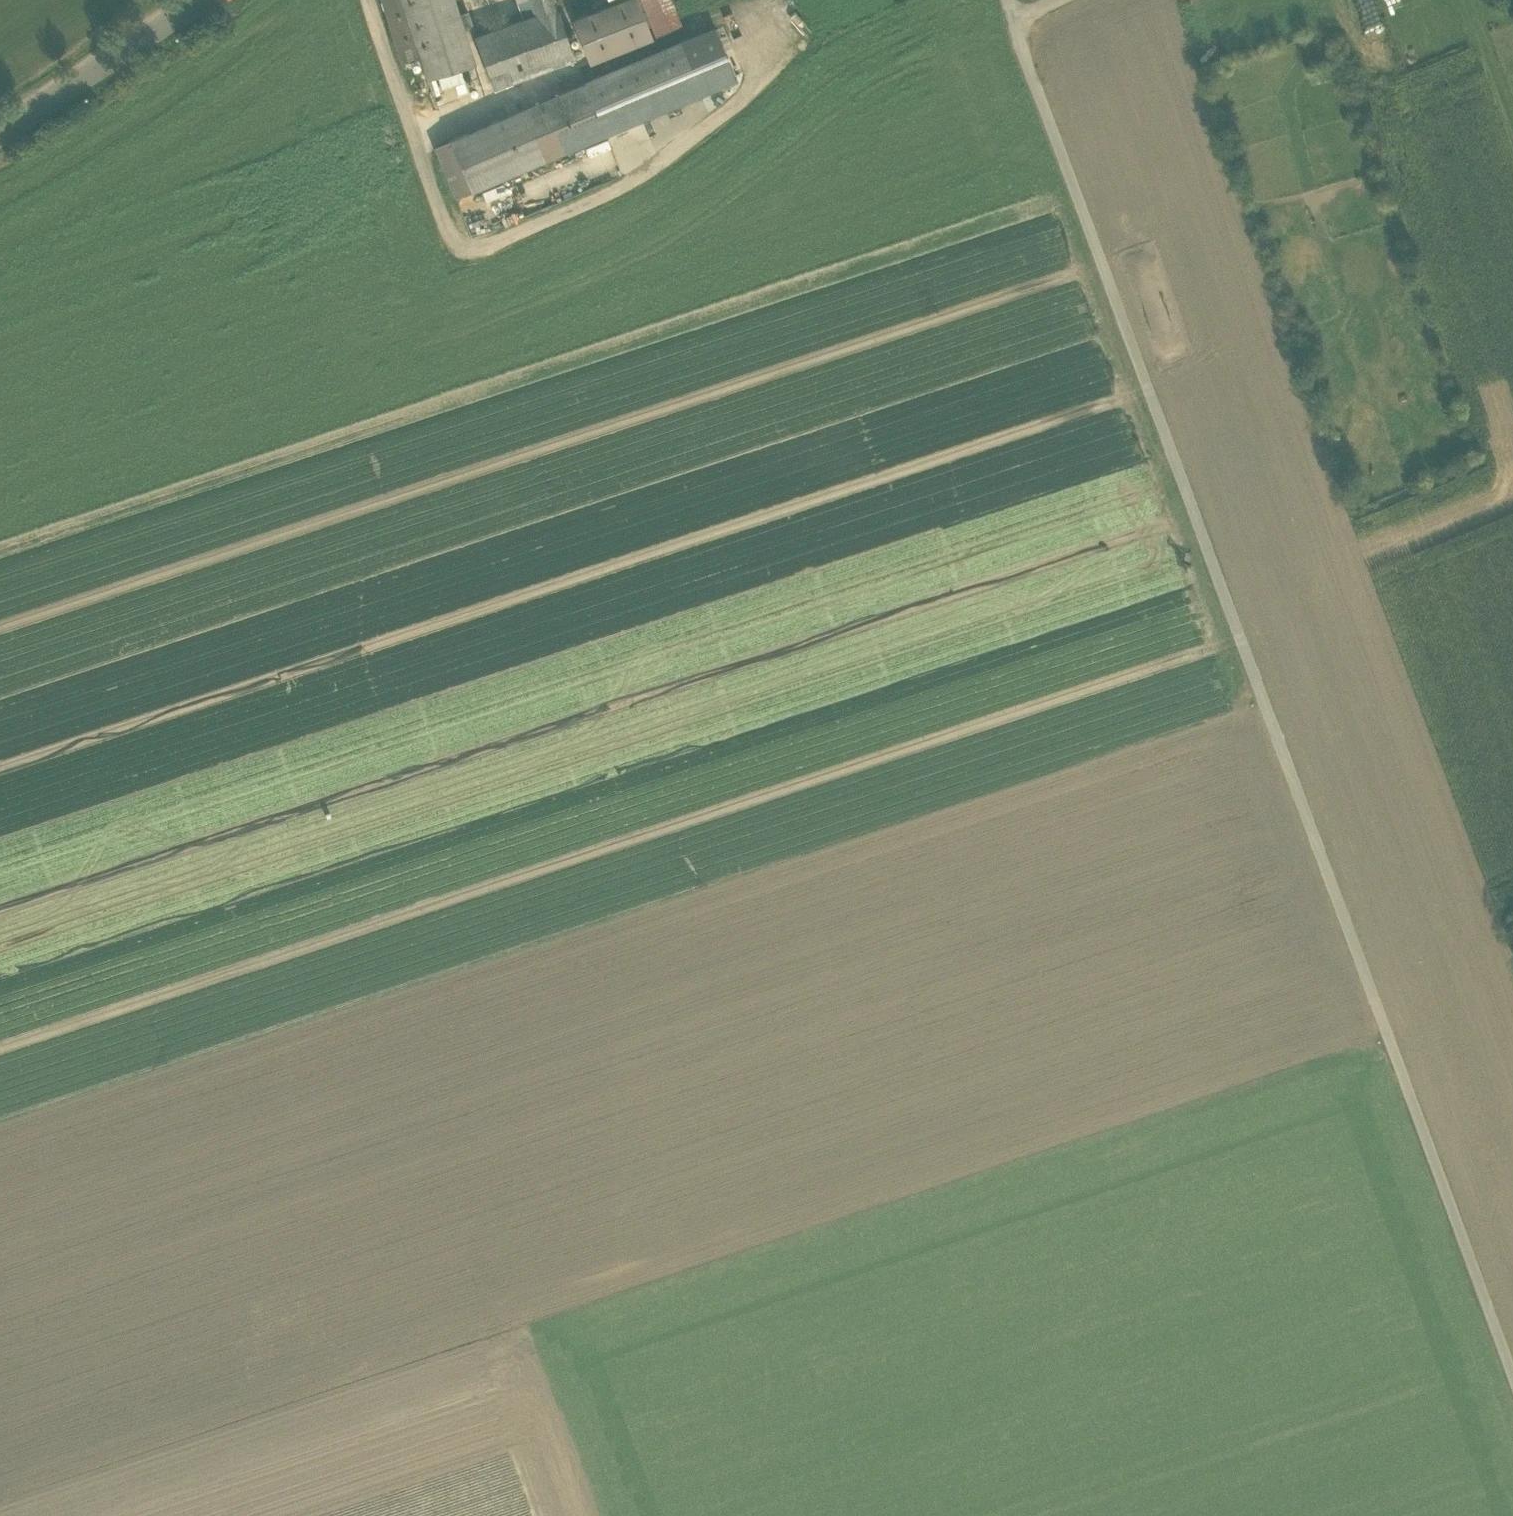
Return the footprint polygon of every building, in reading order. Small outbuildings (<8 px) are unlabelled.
[(402,64),(420,58),(402,0),(381,0),(402,64)] [(420,58),(421,61),(469,46),(464,30),(472,28),(468,12),(459,15),(454,0),(402,0),(420,58)] [(524,19),(556,7),(554,0),(516,0),(524,19)] [(574,21),(590,63),(651,38),(636,0),(626,0),(574,21)] [(671,0),(659,0),(671,30),(681,26),(671,0)] [(524,19),(475,37),(493,89),(575,59),(556,7),(524,19)] [(714,28),(585,82),(607,134),(736,80),(714,28)] [(469,46),(421,61),(427,79),(475,65),(469,46)] [(585,82),(450,140),(471,192),(607,134),(585,82)] [(471,192),(450,140),(434,147),(456,199),(471,192)] [(610,141),(477,198),(490,230),(623,174),(610,141)]
